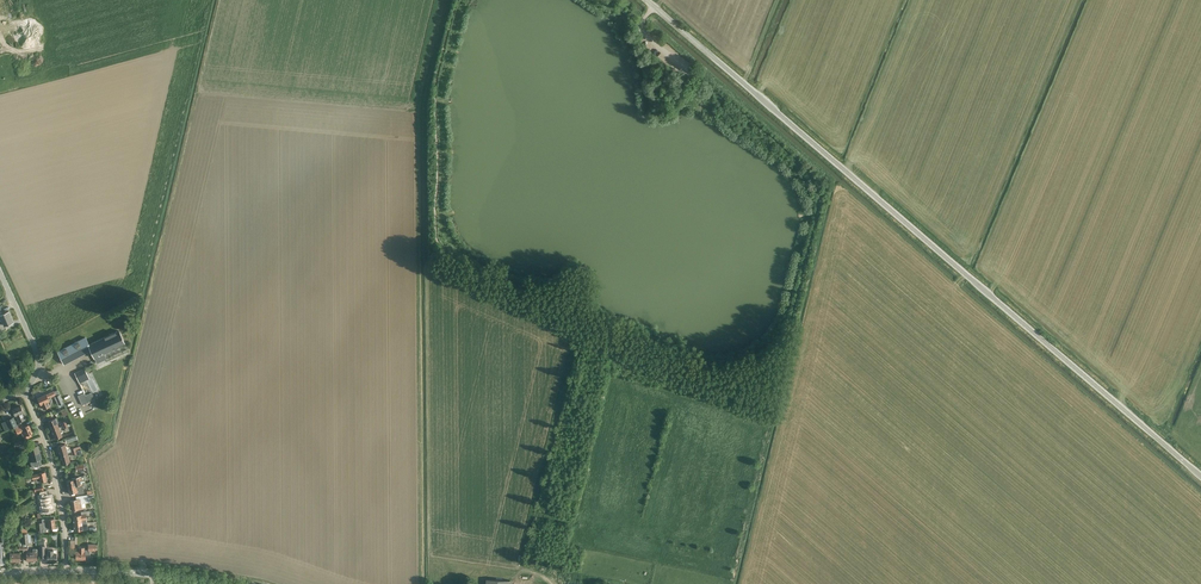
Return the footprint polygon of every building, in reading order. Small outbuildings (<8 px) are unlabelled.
[(1,319),(4,326),(14,321),(9,311),(3,314),(0,308),(0,319),(1,319)] [(63,349),(58,351),(63,363),(91,350),(94,358),(97,364),(107,359),(104,353),(125,343),(122,337),(118,330),(92,342),(89,344),(86,338),(63,349)] [(84,368),(74,373),(79,383),(89,379),(84,368)] [(48,398),(56,395),(54,391),(46,394),(38,398),(41,405),(41,404),(43,409),(50,406),(48,402),(49,401),(48,398)] [(84,392),(77,396),(82,405),(95,399),(92,392),(85,396),(84,392)] [(18,421),(22,420),(24,418),(22,412),(23,412),(20,406),(12,409),(18,421)] [(7,420),(1,422),(5,431),(11,428),(11,429),(15,427),(17,433),(18,434),(22,432),(24,438),(31,435),(30,432),(32,431),(29,424),(24,427),(22,424),(18,426),(13,417),(7,420)] [(55,418),(54,419),(48,421),(52,430),(59,427),(55,418)] [(59,427),(52,430),(55,439),(62,436),(59,427)] [(32,444),(26,445),(19,448),(21,453),(29,450),(31,455),(40,452),(38,446),(33,447),(32,444)] [(65,444),(63,444),(58,446),(60,455),(68,453),(65,444)] [(42,459),(40,452),(31,455),(33,461),(42,459)] [(68,453),(60,455),(63,464),(70,462),(68,453)] [(77,465),(75,465),(77,471),(85,470),(85,468),(84,463),(77,465)] [(45,472),(39,473),(32,475),(33,479),(36,478),(36,482),(41,482),(47,480),(45,472)] [(72,479),(67,481),(68,487),(76,485),(82,484),(85,483),(85,479),(84,475),(80,476),(74,477),(75,479),(72,479)] [(76,485),(68,487),(69,493),(75,492),(76,492),(76,495),(80,494),(83,493),(84,493),(83,489),(77,490),(76,487),(76,485)] [(45,493),(39,495),(37,495),(39,505),(41,505),(42,511),(53,509),(50,496),(46,497),(45,493)] [(72,510),(78,509),(82,508),(82,505),(83,503),(89,502),(89,498),(94,497),(93,494),(88,495),(76,496),(77,499),(71,500),(72,510)] [(79,515),(73,516),(74,524),(82,523),(87,522),(87,521),(86,520),(86,515),(89,515),(89,511),(81,512),(81,515),(79,515)] [(43,523),(44,528),(43,529),(43,532),(49,531),(48,529),(55,528),(54,518),(48,519),(48,518),(42,519),(42,523),(43,523)] [(23,546),(23,549),(28,549),(27,543),(32,543),(31,533),(28,533),(27,530),(22,531),(22,533),(22,543),(23,544),(23,546)] [(44,544),(40,545),(40,546),(40,552),(40,558),(45,558),(45,557),(47,557),(47,560),(57,560),(57,553),(53,553),(53,550),(48,550),(48,554),(45,554),(45,546),(44,546),(44,544)] [(85,559),(89,559),(90,557),(90,550),(96,551),(96,544),(88,544),(88,550),(84,550),(84,547),(79,547),(79,551),(76,551),(76,559),(85,559)] [(37,560),(37,554),(37,548),(33,548),(33,552),(26,552),(27,561),(37,560)] [(10,553),(10,556),(10,562),(21,561),(20,553),(10,553)]
